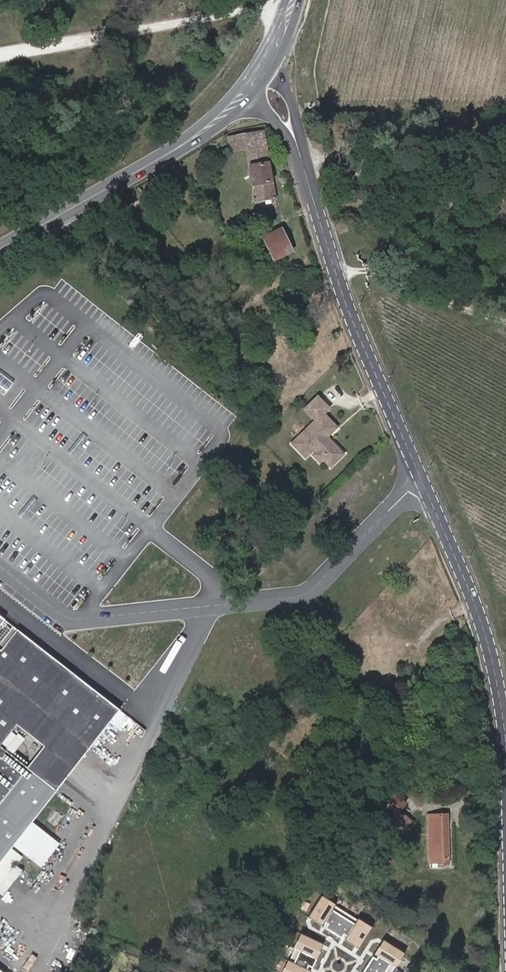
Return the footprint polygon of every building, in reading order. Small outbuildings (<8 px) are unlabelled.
[(264,131),(227,137),(230,153),(247,150),(253,187),(255,187),(258,202),(275,199),(264,131)] [(348,232),(345,224),(338,226),(340,235),(348,232)] [(282,229),(264,238),(275,260),(292,251),(282,229)] [(0,374),(0,393),(5,397),(14,385),(0,374)] [(325,456),(323,458),(331,466),(343,454),(327,437),(336,427),(324,414),(329,408),(318,397),(306,409),(317,420),(293,444),(307,457),(314,449),(318,452),(322,449),(325,452),(325,456)] [(85,438),(80,434),(68,450),(72,454),(85,438)] [(322,449),(318,452),(315,455),(320,461),(323,458),(325,456),(325,452),(322,449)] [(36,502),(31,498),(19,514),(23,518),(36,502)] [(11,849),(14,845),(32,822),(111,722),(120,709),(121,709),(0,615),(0,863),(11,849)] [(389,641),(385,642),(393,665),(397,664),(389,641)] [(371,699),(365,696),(359,708),(365,712),(371,699)] [(120,709),(111,722),(120,729),(130,717),(120,709)] [(395,832),(408,817),(400,810),(406,803),(392,791),(382,803),(390,810),(381,821),(390,829),(395,832)] [(443,858),(444,864),(449,864),(448,814),(428,815),(430,859),(443,858)] [(395,832),(390,829),(383,837),(391,844),(412,821),(408,817),(395,832)] [(32,822),(14,845),(42,867),(60,845),(32,822)] [(0,863),(0,892),(4,895),(17,879),(10,874),(17,865),(23,858),(11,849),(0,863)] [(10,874),(17,879),(22,873),(24,871),(17,865),(10,874)] [(371,928),(322,896),(309,917),(358,949),(371,928)] [(302,935),(295,949),(296,950),(290,963),(289,962),(284,971),(310,971),(323,945),(302,935)] [(404,952),(383,939),(374,955),(377,956),(376,958),(372,956),(362,971),(392,971),(404,952)]
